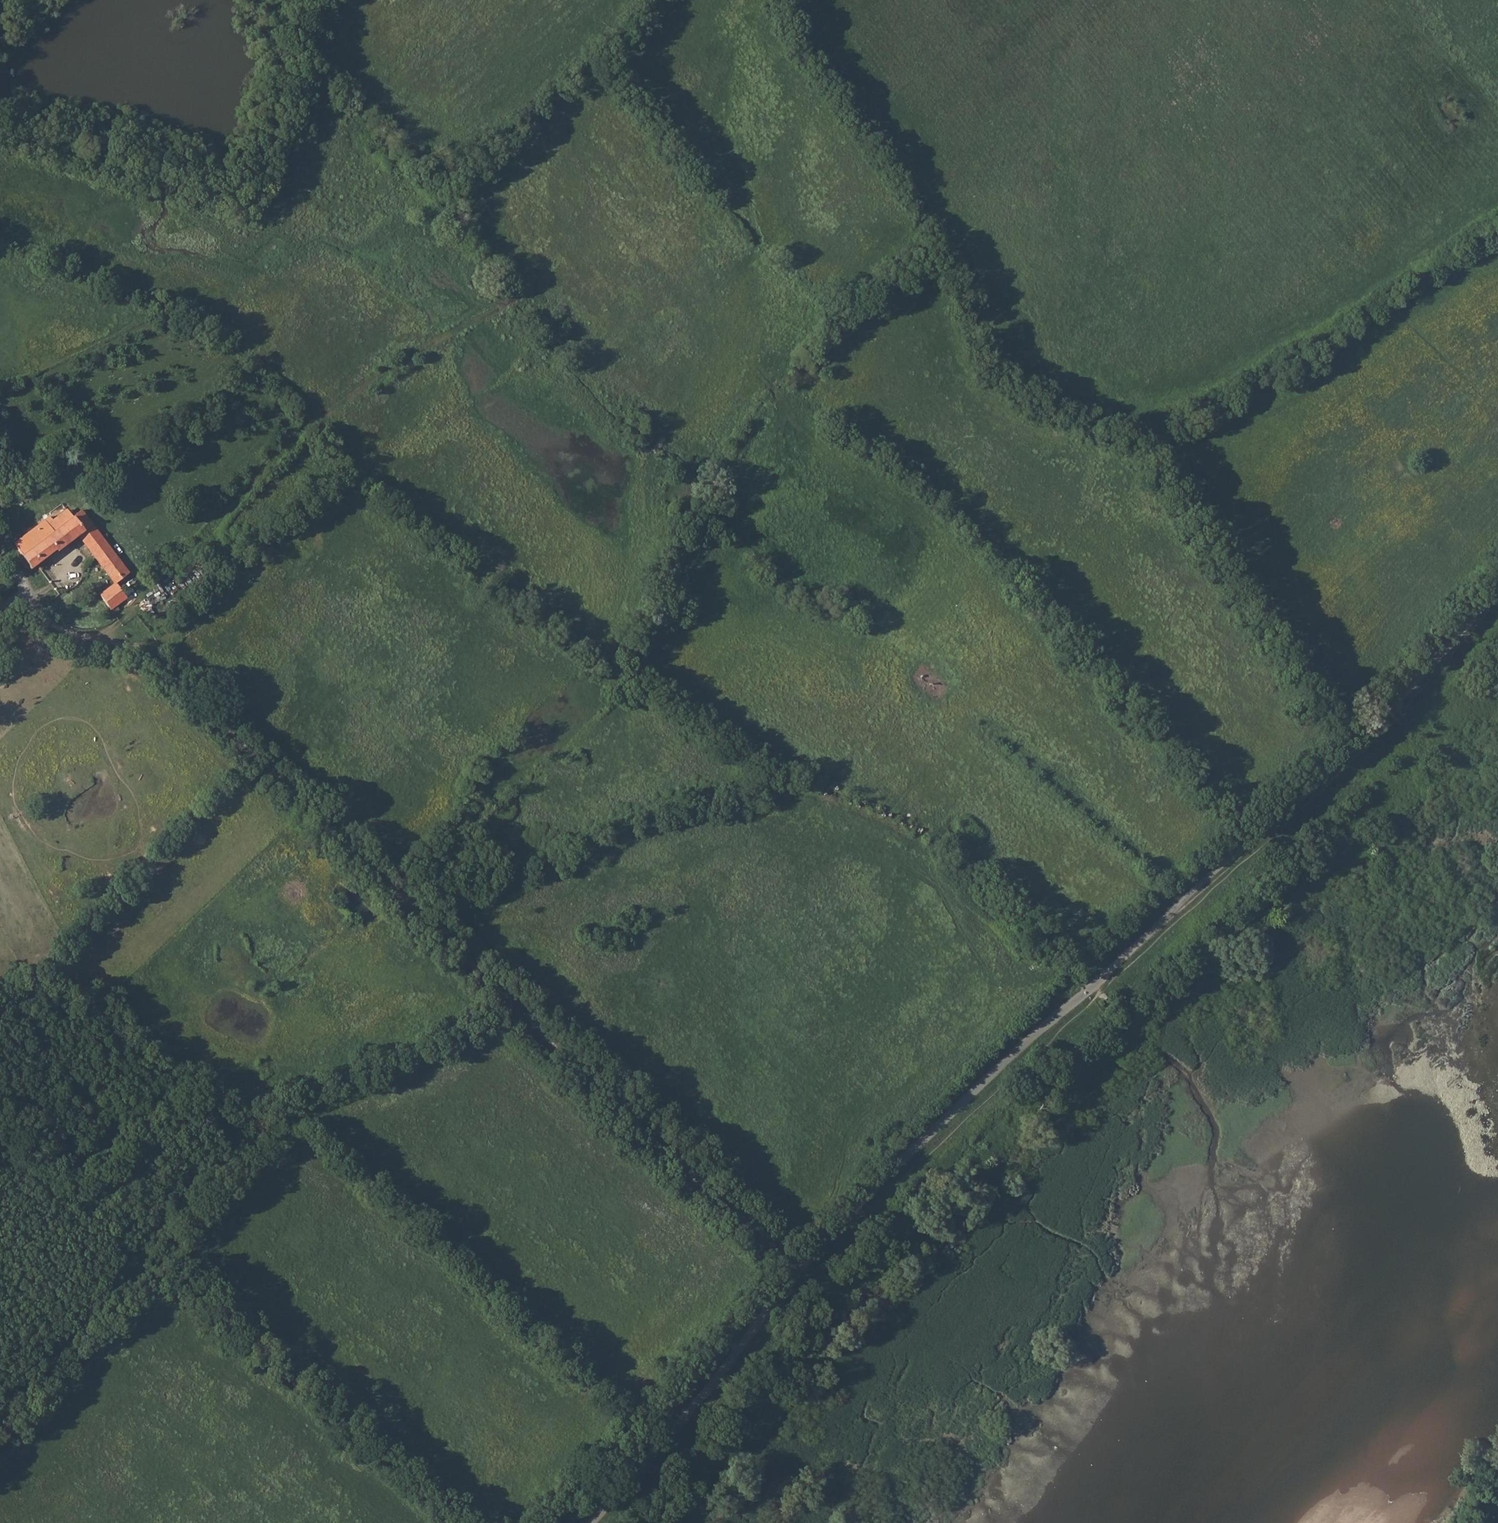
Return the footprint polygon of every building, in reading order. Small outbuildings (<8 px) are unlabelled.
[(15,543),(30,569),(55,550),(56,552),(78,535),(112,581),(110,583),(112,586),(100,595),(111,609),(126,597),(116,583),(129,573),(110,548),(87,519),(81,511),(72,518),(65,508),(61,511),(59,509),(49,517),(49,518),(15,543)] [(97,512),(87,519),(110,548),(129,573),(143,562),(116,525),(111,529),(97,512)] [(127,594),(139,586),(131,576),(120,583),(127,594)]
